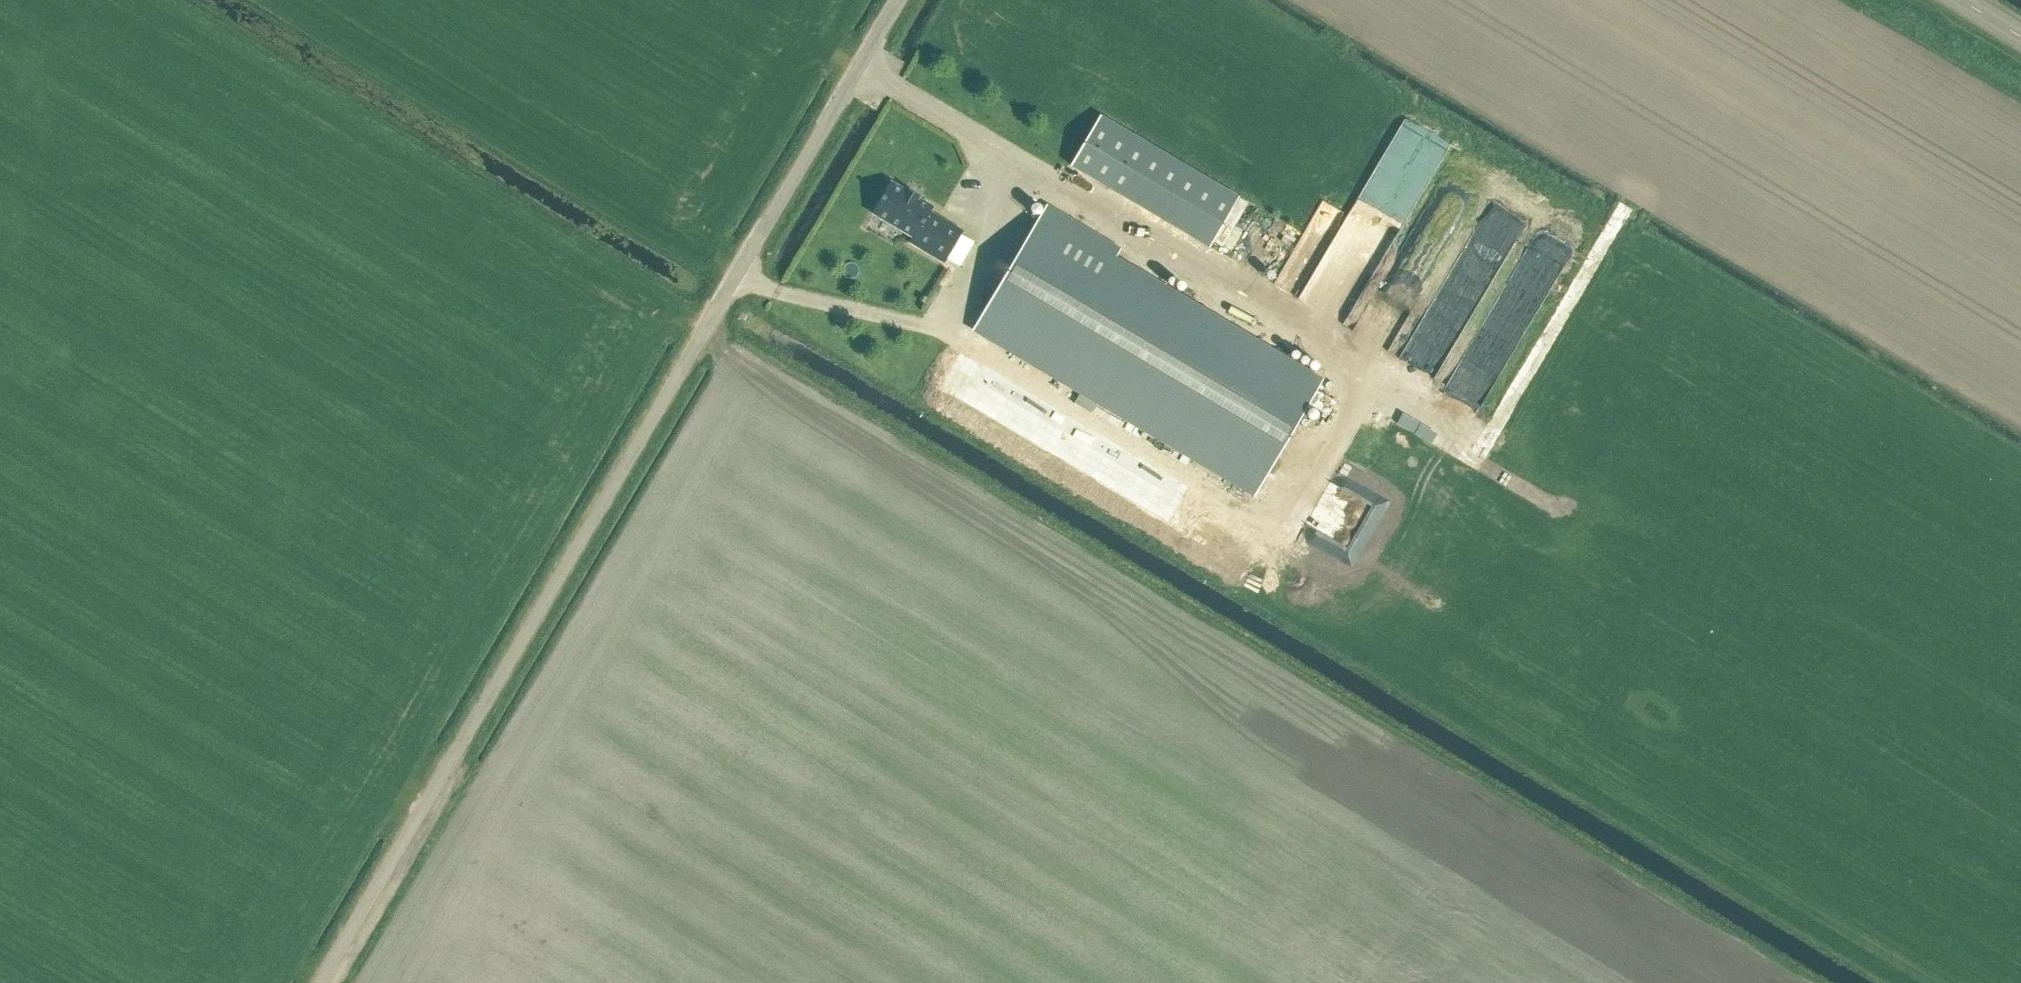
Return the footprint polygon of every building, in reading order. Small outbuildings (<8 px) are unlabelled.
[(1074,165),(1126,196),(1156,148),(1103,116),(1074,165)] [(913,240),(947,261),(966,230),(933,210),(936,205),(895,180),(876,211),(916,235),(913,240)] [(1050,207),(977,330),(1256,496),(1324,383),(1117,260),(1123,251),(1050,207)] [(1392,282),(1420,241),(1393,223),(1365,263),(1392,282)] [(1294,266),(1284,279),(1279,274),(1271,284),(1295,304),(1313,281),(1294,266)] [(1413,291),(1424,298),(1436,279),(1425,272),(1413,291)] [(1353,355),(1377,370),(1408,322),(1396,314),(1399,310),(1386,302),(1353,355)] [(1416,387),(1419,379),(1458,397),(1466,378),(1415,355),(1403,382),(1416,387)]
